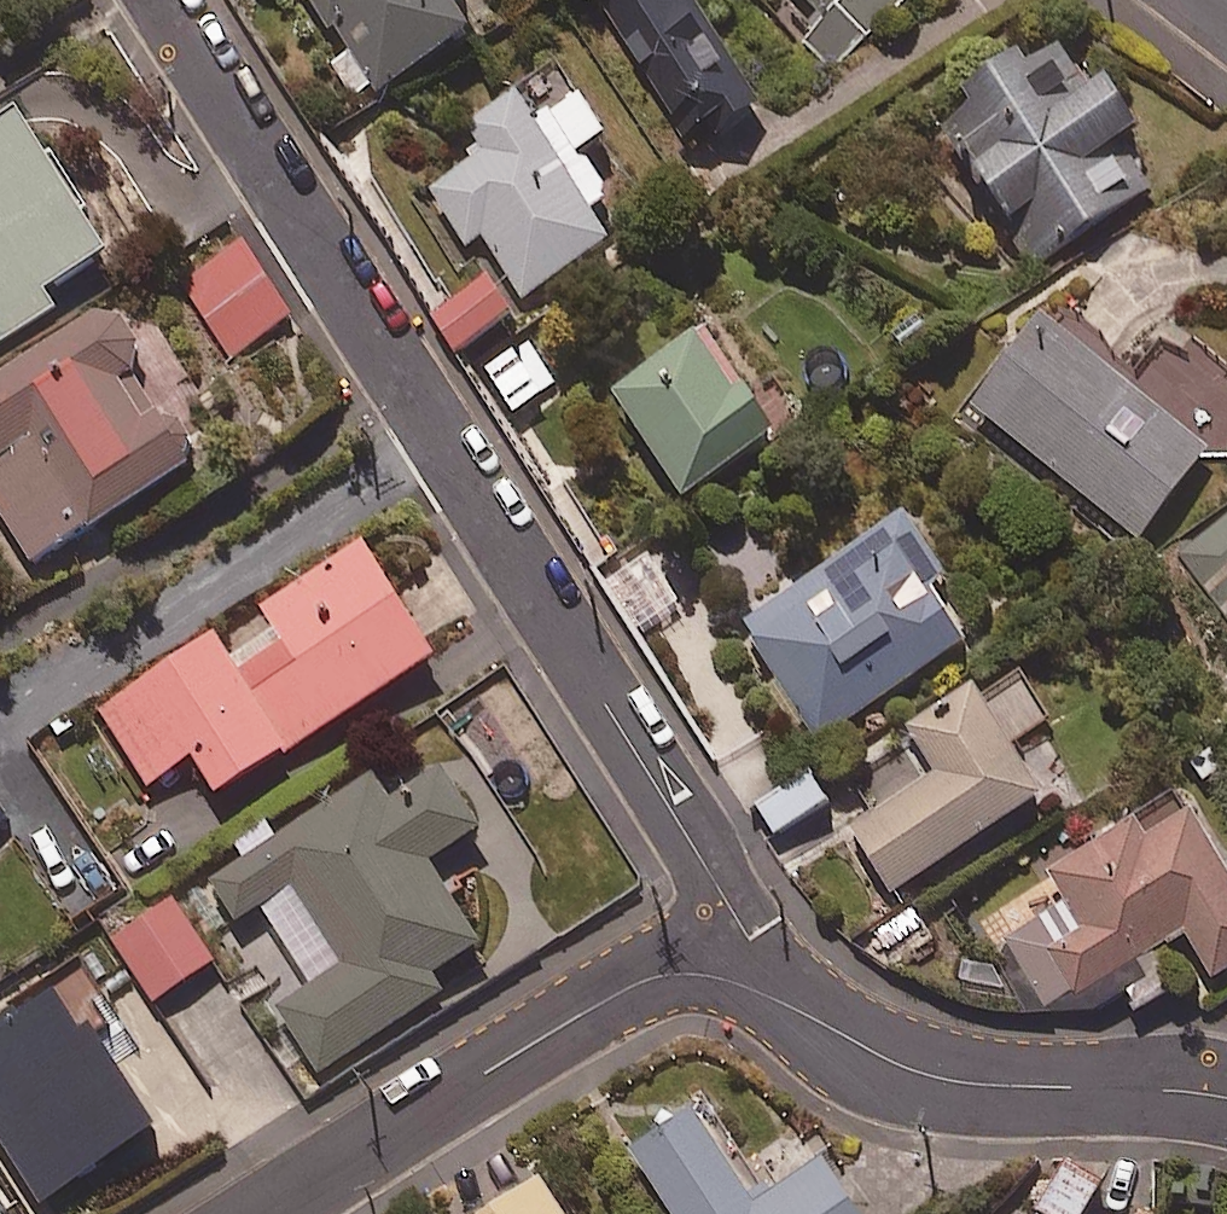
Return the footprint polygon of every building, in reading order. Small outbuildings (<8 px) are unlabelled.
[(494,0),(310,0),(346,50),(330,62),(360,105),(498,5),(494,0)] [(692,0),(598,0),(685,143),(754,101),(692,0)] [(830,70),(903,0),(763,0),(830,70)] [(1030,266),(1150,185),(1117,137),(1131,128),(1097,77),(1082,88),(1052,43),(1023,62),(1010,42),(952,81),(966,103),(935,124),(1030,266)] [(614,123),(562,51),(474,116),(492,140),(427,188),(467,243),(482,233),(504,263),(435,313),(459,344),(614,230),(596,205),(620,188),(587,143),(614,123)] [(24,104),(0,119),(0,343),(61,305),(49,287),(114,246),(24,104)] [(294,312),(240,232),(178,273),(233,354),(294,312)] [(0,373),(0,500),(36,559),(195,462),(136,367),(140,362),(142,357),(144,351),(145,345),(145,339),(144,334),(141,328),(138,323),(134,319),(130,315),(125,312),(119,310),(113,309),(107,309),(101,310),(0,373)] [(1207,448),(1039,312),(964,403),(1133,540),(1207,448)] [(786,422),(713,319),(615,389),(688,491),(786,422)] [(940,573),(896,511),(737,624),(820,740),(962,639),(924,585),(940,573)] [(1183,548),(1226,612),(1226,517),(1183,548)] [(442,650),(370,536),(100,705),(148,783),(197,752),(220,788),(442,650)] [(889,892),(1038,792),(1005,744),(1050,714),(1010,654),(898,728),(928,773),(846,827),(889,892)] [(477,804),(449,761),(396,795),(379,769),(279,835),(269,820),(241,838),(251,853),(207,882),(233,920),(263,901),(310,972),(273,997),(312,1056),(322,1070),(385,1028),(447,987),(436,970),(486,937),(433,857),(488,821),(477,804)] [(1137,810),(1044,868),(1064,900),(1000,940),(1043,1010),(1091,1009),(1131,984),(1120,967),(1180,930),(1210,979),(1226,968),(1226,878),(1171,788),(1137,810)] [(218,956),(176,896),(114,940),(156,1000),(218,956)] [(84,966),(0,1021),(0,1132),(44,1199),(168,1118),(115,1038),(127,1031),(84,966)] [(700,1104),(632,1149),(675,1213),(872,1213),(811,1122),(762,1154),(779,1180),(759,1194),(700,1104)] [(1067,1160),(1034,1212),(1037,1213),(1084,1213),(1103,1183),(1067,1160)] [(545,1170),(486,1213),(578,1213),(545,1170)] [(0,1190),(0,1212),(10,1206),(0,1190)] [(1015,1202),(1003,1213),(1026,1213),(1015,1202)]
